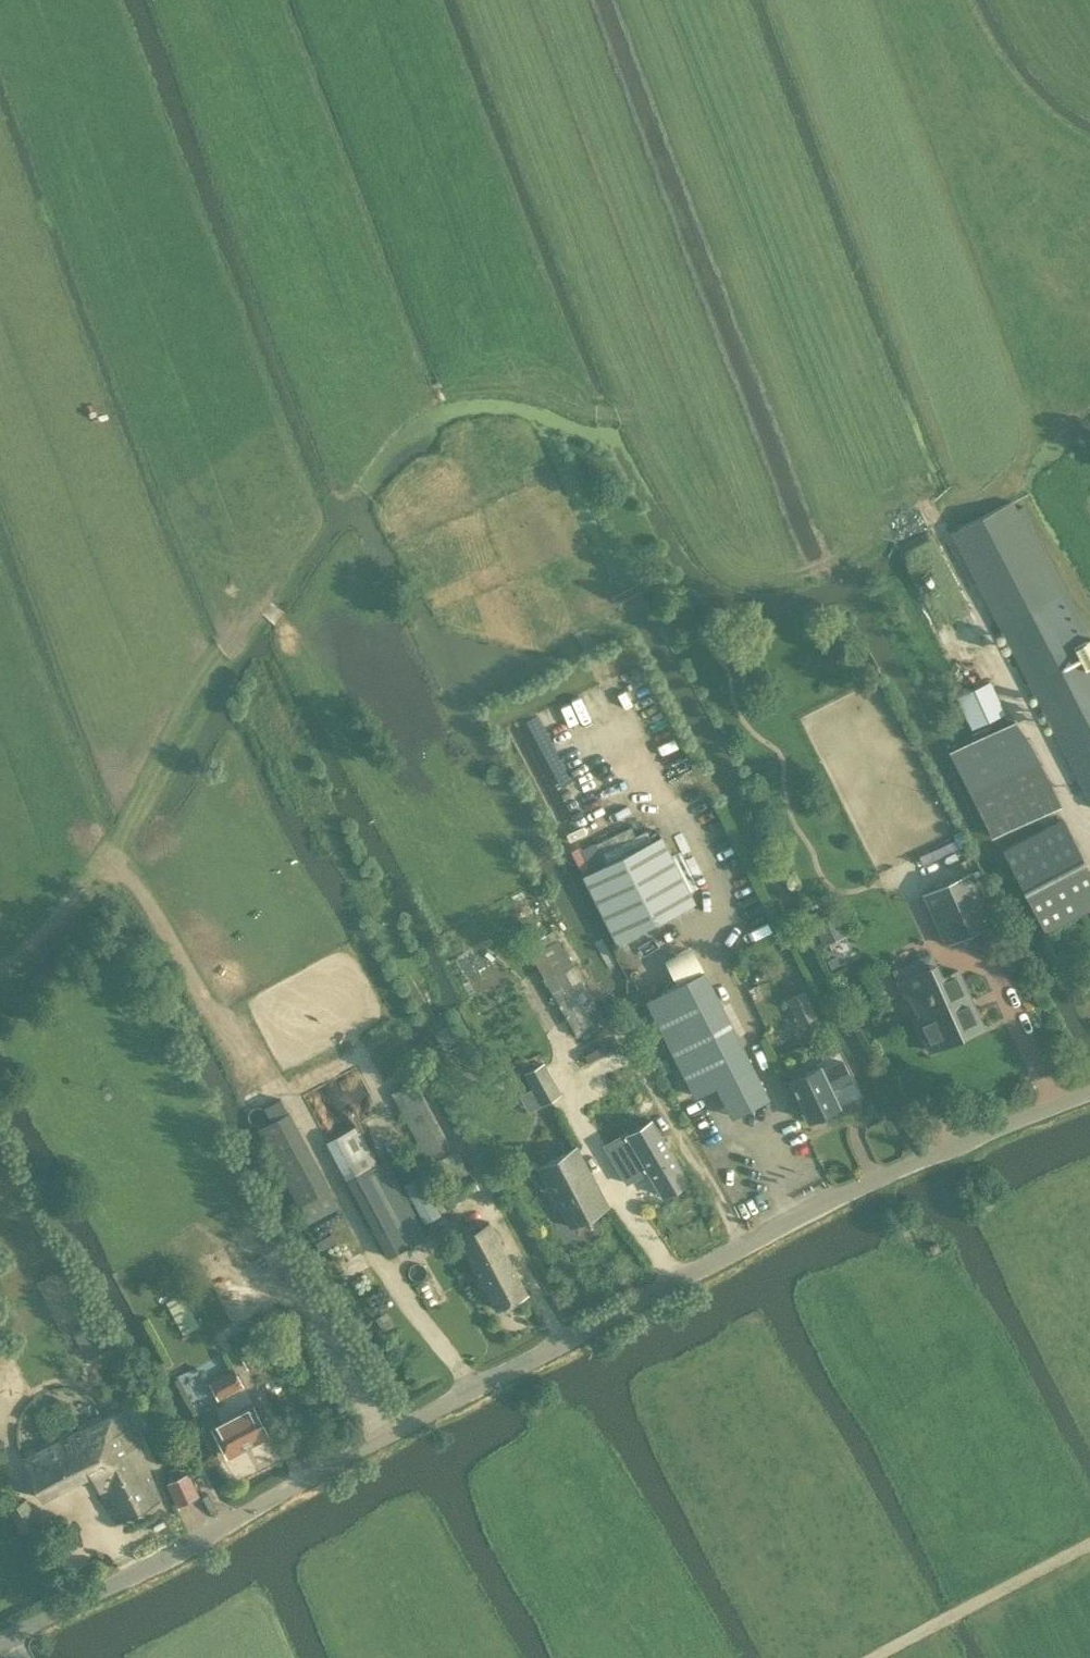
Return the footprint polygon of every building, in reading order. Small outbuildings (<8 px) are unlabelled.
[(1089,797),(1089,652),(1012,501),(951,532),(1089,797)] [(1089,908),(1089,871),(1063,818),(1004,849),(1046,930),(1089,908)] [(694,901),(661,834),(582,873),(615,940),(694,901)] [(946,943),(994,921),(971,872),(924,894),(946,943)] [(813,920),(824,947),(847,937),(835,910),(813,920)] [(931,954),(896,969),(900,979),(906,992),(908,991),(919,1015),(916,1016),(931,1048),(982,1025),(957,970),(941,977),(931,954)] [(603,1018),(572,962),(545,977),(576,1033),(603,1018)] [(768,1097),(752,1065),(704,971),(647,1000),(696,1094),(716,1084),(732,1116),(768,1097)] [(817,1015),(805,990),(787,998),(799,1023),(817,1015)] [(606,1024),(575,1041),(582,1052),(612,1035),(606,1024)] [(820,1066),(791,1079),(809,1118),(838,1104),(831,1088),(850,1079),(842,1060),(822,1070),(820,1066)] [(561,1093),(544,1062),(523,1073),(540,1104),(561,1093)] [(423,1095),(400,1108),(430,1162),(451,1151),(446,1142),(448,1141),(423,1095)] [(331,1188),(290,1111),(258,1129),(298,1205),(331,1188)] [(662,1135),(617,1161),(627,1180),(649,1168),(663,1193),(687,1180),(662,1135)] [(571,1225),(608,1205),(576,1147),(539,1167),(571,1225)] [(389,1255),(426,1236),(387,1160),(350,1179),(389,1255)] [(452,1202),(478,1188),(469,1171),(443,1186),(452,1202)] [(418,1181),(409,1187),(426,1225),(439,1220),(418,1181)] [(460,1236),(496,1306),(525,1291),(489,1221),(460,1236)] [(934,1251),(940,1248),(937,1243),(930,1245),(934,1251)] [(178,1295),(164,1302),(184,1335),(196,1328),(178,1295)] [(266,1342),(240,1356),(247,1369),(267,1358),(266,1357),(273,1354),(266,1342)] [(219,1397),(243,1385),(233,1368),(211,1381),(219,1397)] [(229,1454),(268,1434),(253,1405),(214,1425),(229,1454)] [(115,1520),(160,1500),(123,1413),(22,1458),(43,1496),(91,1472),(94,1477),(100,1493),(115,1520)] [(180,1504),(197,1497),(187,1473),(169,1481),(180,1504)] [(22,1530),(38,1521),(26,1499),(10,1508),(22,1530)]
